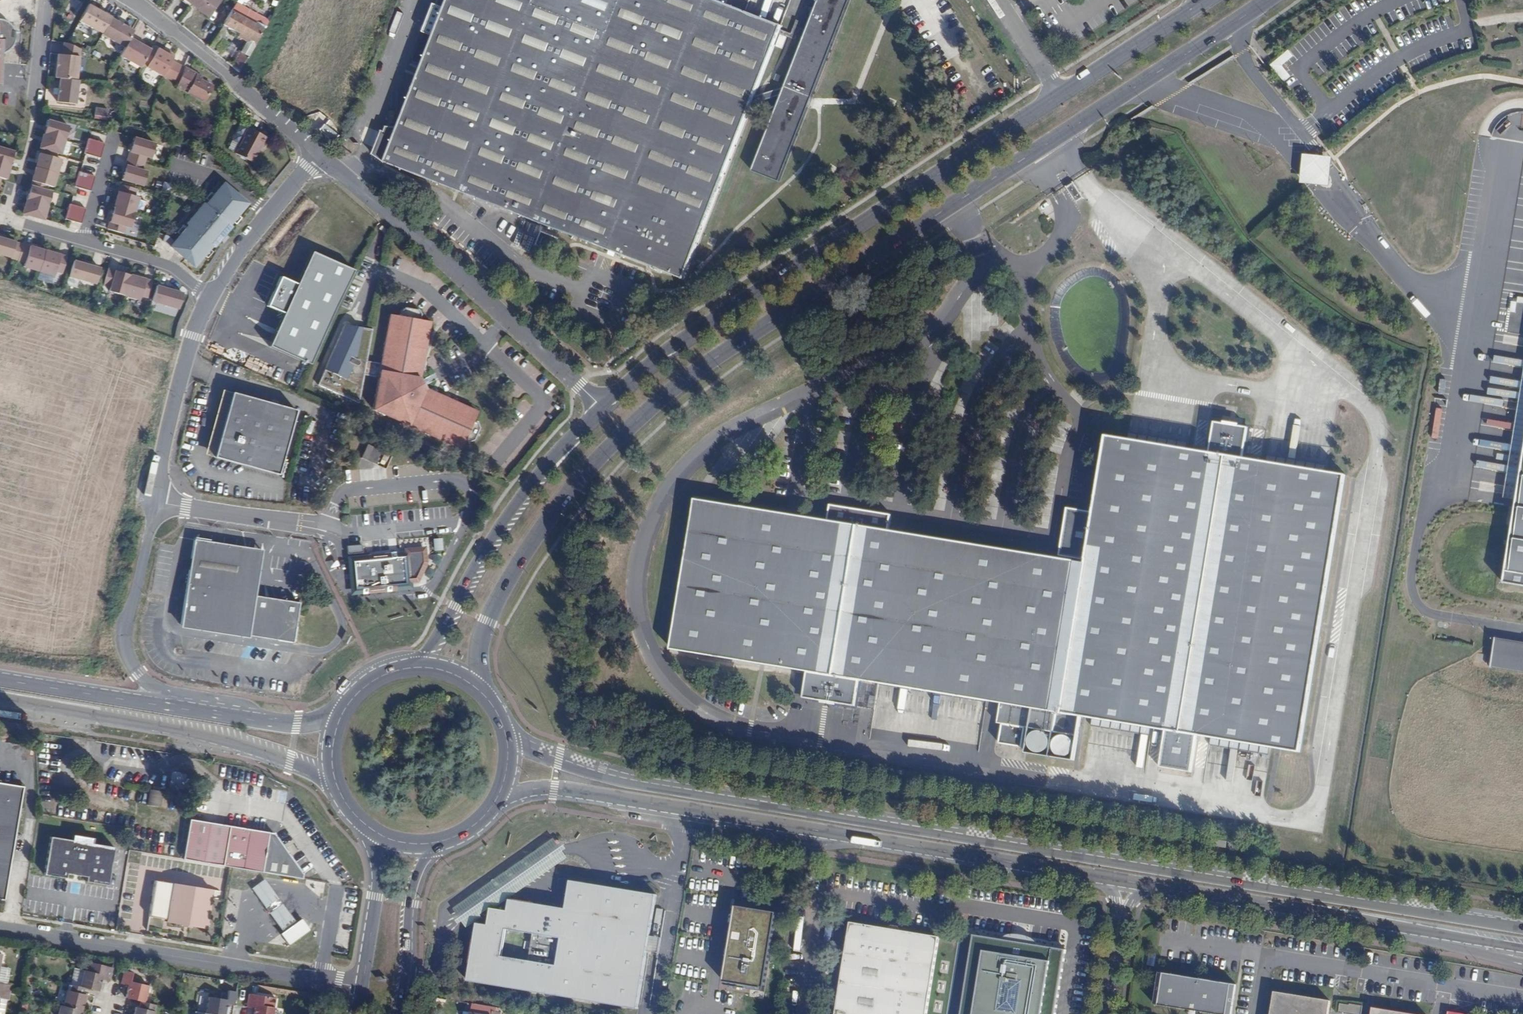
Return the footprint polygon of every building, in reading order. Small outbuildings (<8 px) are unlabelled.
[(191,4),(208,17),(221,0),(186,0),(191,4)] [(724,171),(750,106),(781,95),(751,172),(779,182),(851,0),(819,0),(784,88),(753,98),(782,27),(714,0),(438,0),(437,5),(434,4),(423,32),(434,36),(384,163),(646,266),(681,280),(724,171)] [(240,53),(248,57),(266,27),(258,22),(259,21),(259,19),(252,16),(249,21),(242,17),(245,12),(247,9),(240,5),(236,3),(235,4),(231,11),(222,25),(231,30),(228,34),(239,39),(240,35),(248,39),(245,43),(240,53)] [(102,34),(111,17),(88,4),(79,21),(102,34)] [(252,16),(245,12),(242,17),(249,21),(252,16)] [(134,31),(111,18),(102,34),(125,47),(131,36),(134,31)] [(0,20),(0,85),(3,85),(4,55),(9,52),(14,47),(15,43),(16,40),(12,40),(12,32),(16,32),(15,29),(14,27),(11,25),(7,22),(3,20),(0,20)] [(239,39),(245,43),(248,39),(240,35),(239,39)] [(139,41),(131,36),(125,47),(120,56),(141,67),(142,65),(150,50),(144,46),(138,43),(139,41)] [(57,54),(55,78),(76,80),(79,57),(80,49),(69,43),(67,43),(64,43),(63,55),(57,54)] [(142,65),(146,67),(157,49),(152,46),(150,50),(142,65)] [(157,49),(146,67),(163,76),(174,55),(167,51),(165,54),(157,49)] [(201,77),(184,67),(178,83),(177,87),(200,101),(209,87),(209,86),(199,80),(201,77)] [(78,80),(60,78),(57,102),(75,104),(78,80)] [(47,120),(43,134),(65,140),(69,126),(47,120)] [(214,142),(216,127),(209,126),(207,140),(214,142)] [(266,136),(247,127),(243,135),(245,137),(236,154),(251,162),(260,144),(262,145),(266,136)] [(65,140),(43,134),(39,148),(41,148),(59,153),(61,154),(65,140)] [(152,143),(131,137),(125,158),(144,163),(146,156),(148,157),(152,143)] [(88,138),(86,146),(102,151),(104,143),(88,138)] [(102,151),(86,146),(84,154),(100,158),(102,151)] [(10,166),(14,152),(0,148),(0,163),(10,166)] [(58,158),(40,153),(36,167),(57,173),(61,159),(58,158)] [(144,163),(125,158),(119,179),(140,185),(145,171),(142,170),(144,163)] [(1317,158),(1308,166),(1319,179),(1324,175),(1321,170),(1324,167),(1317,158)] [(0,163),(0,178),(6,179),(10,166),(0,163)] [(57,173),(36,167),(32,181),(49,186),(53,187),(57,173)] [(95,176),(79,171),(77,179),(93,184),(95,176)] [(93,184),(77,179),(75,186),(91,191),(93,184)] [(161,193),(169,196),(172,185),(164,182),(161,193)] [(132,195),(134,188),(118,184),(111,206),(132,212),(136,197),(132,195)] [(164,242),(170,247),(189,263),(191,260),(196,265),(212,246),(214,247),(220,240),(218,239),(223,232),(225,234),(232,226),(230,225),(248,203),(229,187),(227,190),(221,185),(205,204),(204,203),(186,224),(187,226),(174,242),(167,236),(165,235),(163,242),(164,242)] [(30,186),(26,200),(47,206),(51,192),(47,191),(30,186)] [(1073,186),(1068,189),(1074,199),(1080,195),(1077,191),(1073,186)] [(26,200),(22,214),(44,220),(47,206),(26,200)] [(86,208),(70,204),(67,212),(84,216),(86,208)] [(128,227),(132,212),(111,206),(105,228),(121,233),(123,226),(128,227)] [(67,212),(65,219),(81,224),(84,216),(67,212)] [(223,232),(218,239),(220,240),(223,243),(228,236),(225,234),(223,232)] [(0,238),(0,255),(11,258),(15,242),(0,238)] [(19,243),(15,242),(11,258),(10,259),(14,260),(19,243)] [(22,244),(19,243),(14,260),(18,261),(22,244)] [(39,271),(45,251),(22,244),(18,261),(25,263),(23,267),(39,271)] [(67,257),(45,251),(39,271),(54,276),(55,271),(62,274),(67,257)] [(296,283),(280,276),(266,306),(282,313),(267,345),(310,365),(331,318),(354,271),(311,251),(296,283)] [(100,269),(73,261),(69,277),(96,284),(100,269)] [(109,292),(124,296),(130,275),(108,269),(103,285),(110,287),(109,292)] [(130,275),(124,296),(139,300),(140,296),(148,298),(152,282),(130,275)] [(156,286),(152,302),(178,309),(183,294),(156,286)] [(379,376),(373,410),(461,450),(465,440),(469,443),(475,440),(480,428),(478,422),(474,421),(478,412),(426,388),(420,378),(430,322),(421,320),(421,315),(418,311),(405,308),(400,312),(400,316),(390,315),(381,364),(379,376)] [(366,362),(372,330),(345,323),(318,385),(359,403),(364,375),(366,362)] [(381,364),(366,362),(364,375),(376,377),(376,376),(379,376),(381,364)] [(296,411),(233,393),(213,458),(278,476),(296,411)] [(1223,413),(1218,438),(1131,422),(1119,420),(1103,510),(1067,504),(1059,550),(787,503),(698,487),(670,650),(759,665),(765,666),(796,671),(808,673),(805,694),(859,703),(862,682),(1002,706),(995,745),(1028,751),(1027,755),(1079,764),(1087,718),(1155,730),(1149,768),(1189,775),(1195,736),(1271,750),(1302,755),(1324,629),(1350,480),(1353,461),(1330,457),(1252,444),(1256,419),(1223,413)] [(378,449),(367,444),(361,458),(374,464),(380,452),(378,449)] [(1516,507),(1504,584),(1522,587),(1522,466),(1516,507)] [(193,541),(180,626),(293,643),(299,602),(255,596),(255,593),(254,588),(253,587),(247,582),(242,579),(246,548),(193,541)] [(361,545),(346,546),(347,555),(362,553),(361,545)] [(359,560),(350,561),(351,569),(348,569),(347,570),(348,572),(349,573),(351,573),(353,588),(362,587),(362,589),(410,584),(410,580),(418,580),(425,563),(424,548),(407,550),(407,553),(396,554),(390,555),(359,558),(359,560)] [(1496,638),(1493,655),(1491,668),(1522,673),(1522,643),(1496,638)] [(182,790),(185,775),(180,774),(181,772),(171,771),(168,788),(178,790),(178,789),(182,790)] [(20,785),(0,782),(0,898),(2,898),(20,785)] [(160,809),(163,793),(151,791),(148,807),(160,809)] [(190,818),(183,859),(302,879),(303,874),(274,832),(190,818)] [(88,880),(111,884),(117,846),(94,842),(95,837),(75,834),(74,840),(52,836),(46,874),(68,877),(69,872),(89,875),(88,880)] [(556,840),(455,909),(465,924),(566,855),(556,840)] [(183,925),(195,927),(207,929),(214,890),(157,880),(150,916),(169,919),(168,922),(183,925)] [(267,906),(279,899),(267,880),(255,887),(267,906)] [(487,930),(476,928),(467,980),(637,1009),(657,894),(570,880),(565,908),(516,900),(515,911),(508,910),(502,909),(489,918),(488,924),(487,930)] [(229,918),(229,911),(238,912),(239,891),(229,890),(227,918),(229,918)] [(271,913),(283,905),(279,899),(267,906),(271,913)] [(515,911),(516,900),(510,899),(508,910),(515,911)] [(296,925),(283,905),(271,913),(284,933),(296,925)] [(778,913),(737,906),(732,932),(736,933),(735,944),(733,955),(770,961),(778,913)] [(491,907),(489,918),(502,909),(491,907)] [(835,1013),(926,1013),(939,936),(903,930),(900,925),(892,924),(887,928),(850,921),(835,1013)] [(477,922),(476,928),(487,930),(488,924),(477,922)] [(1064,966),(1067,948),(973,933),(960,1013),(1057,1013),(1064,966)] [(733,955),(735,944),(730,943),(724,982),(765,988),(770,961),(733,955)] [(109,982),(112,968),(88,962),(86,971),(84,970),(80,986),(85,988),(101,992),(104,981),(109,982)] [(133,972),(124,971),(121,985),(129,987),(126,998),(140,1001),(145,1002),(149,986),(131,982),(133,972)] [(1162,973),(1156,1005),(1191,1011),(1197,1013),(1205,1013),(1234,1013),(1239,987),(1162,973)] [(63,1006),(82,1011),(86,995),(83,994),(85,988),(80,986),(68,984),(63,1006)] [(237,992),(228,991),(226,1000),(208,996),(205,1013),(212,1013),(225,1013),(227,1005),(234,1006),(237,992)] [(1272,1013),(1329,1013),(1331,1001),(1276,993),(1272,1013)] [(249,994),(247,1008),(254,1009),(254,1013),(274,1013),(275,1008),(256,1005),(257,995),(249,994)] [(145,1002),(140,1001),(138,1008),(136,1007),(134,1013),(154,1013),(156,1005),(145,1002)] [(1339,1013),(1344,1013),(1362,1013),(1364,1006),(1351,1004),(1350,1005),(1341,1003),(1339,1013)] [(60,1005),(58,1013),(81,1013),(82,1011),(63,1006),(60,1005)]
